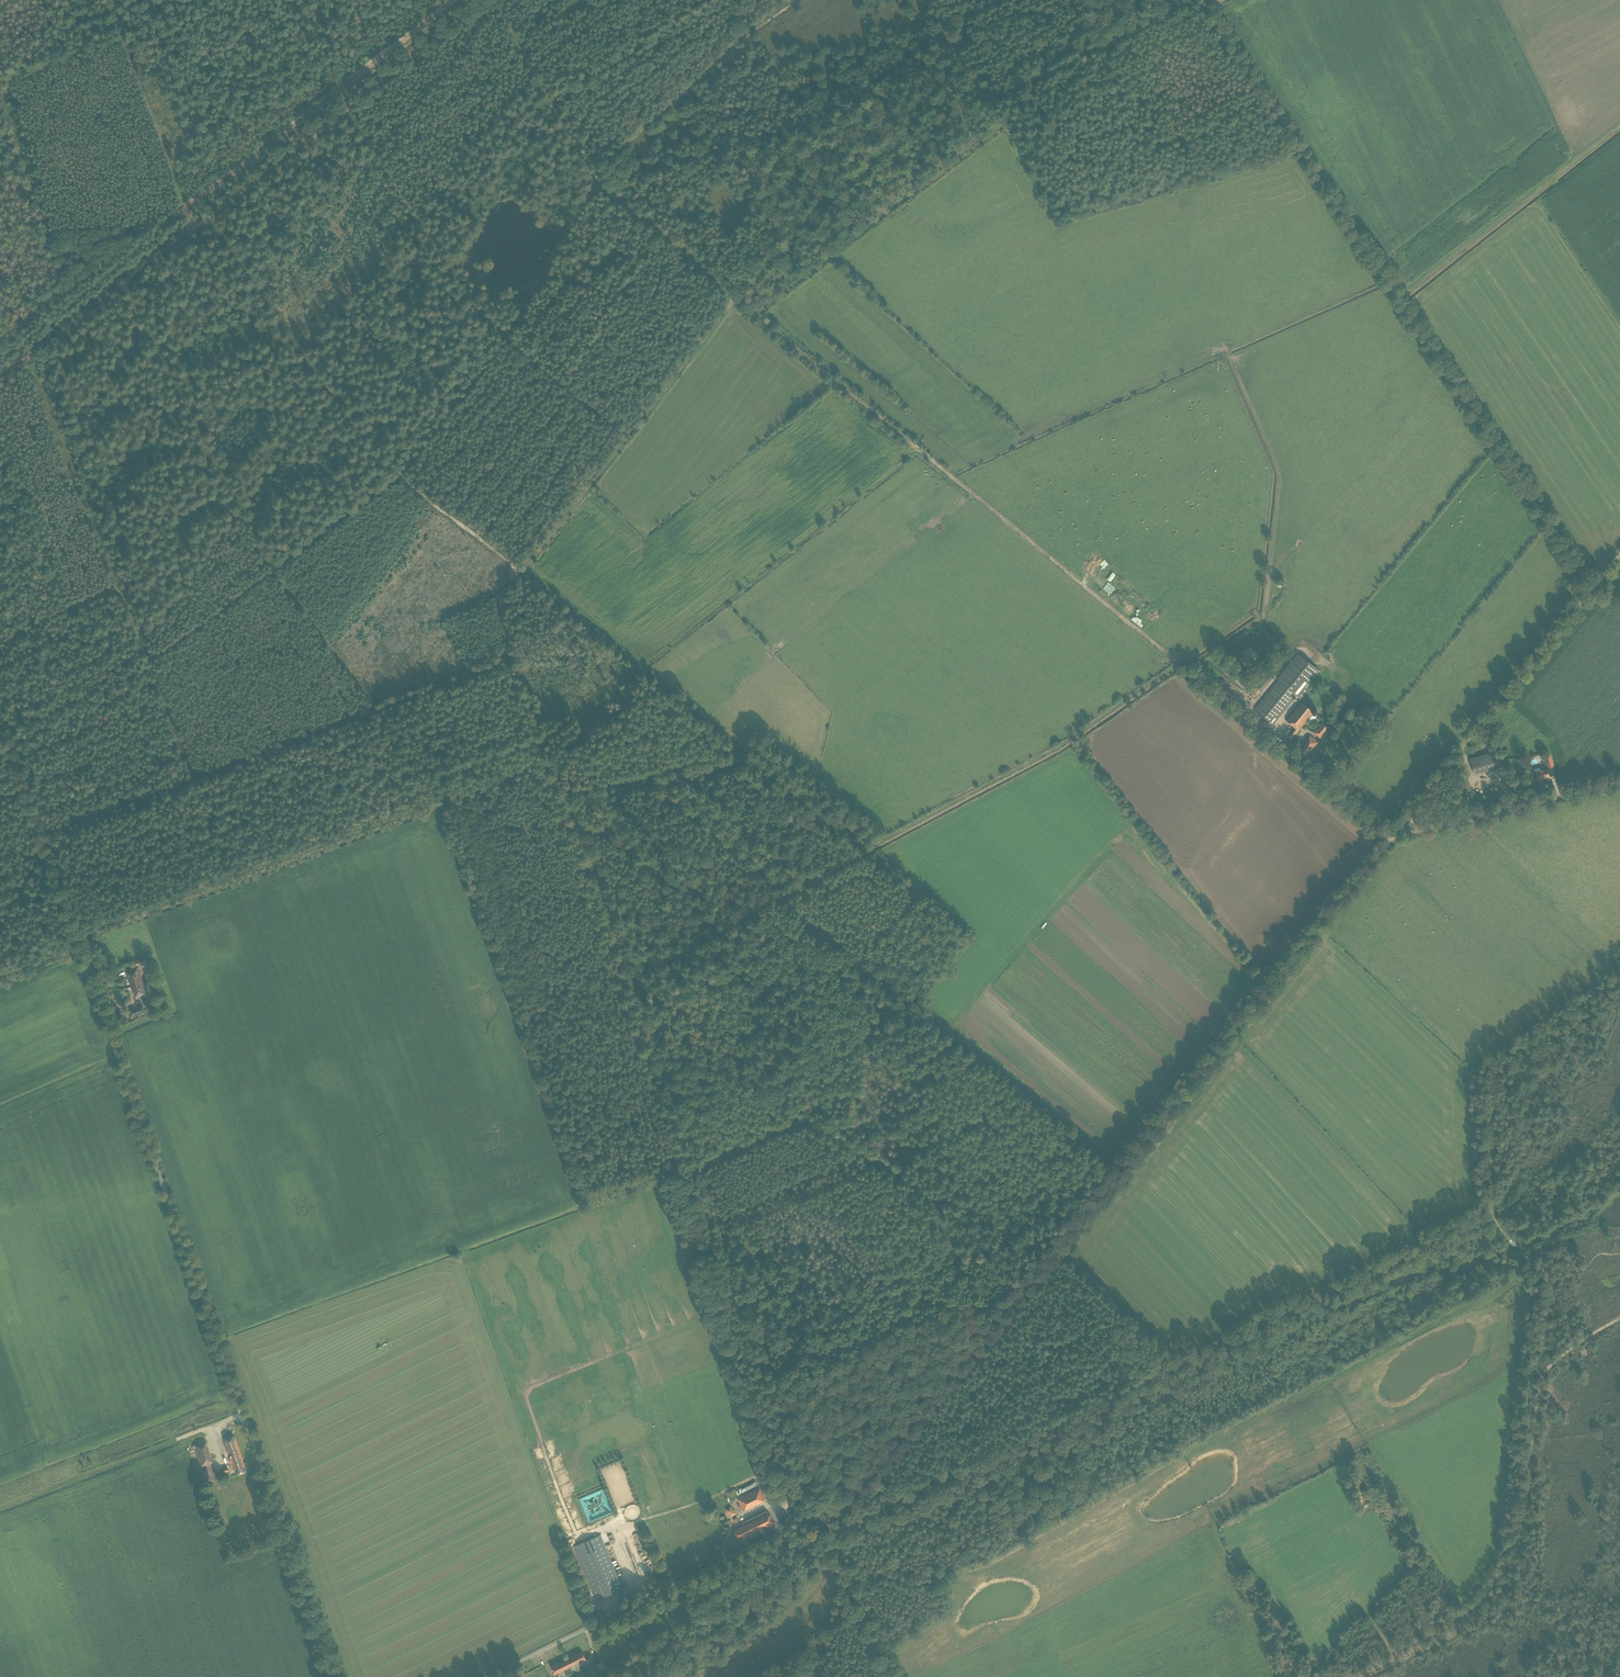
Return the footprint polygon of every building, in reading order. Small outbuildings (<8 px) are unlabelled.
[(1142,627),(1145,622),(1136,616),(1132,621),(1142,627)] [(1252,647),(1244,648),(1240,655),(1241,662),(1247,666),(1255,665),(1259,659),(1258,652),(1252,647)] [(1278,681),(1258,706),(1254,710),(1273,725),(1276,721),(1297,695),(1300,698),(1308,689),(1306,688),(1320,671),(1298,653),(1276,679),(1278,681)] [(1253,685),(1261,691),(1278,671),(1269,664),(1253,685)] [(1301,702),(1290,717),(1286,721),(1294,727),(1287,736),(1291,740),(1313,713),(1301,702)] [(1324,720),(1314,733),(1321,739),(1332,726),(1324,720)] [(1311,736),(1300,749),(1296,753),(1304,760),(1319,742),(1311,736)] [(1475,775),(1500,768),(1496,752),(1470,759),(1475,775)] [(1548,770),(1554,768),(1550,754),(1544,756),(1548,770)] [(1534,769),(1535,772),(1537,780),(1549,777),(1547,769),(1540,771),(1539,768),(1534,769)] [(1456,777),(1457,782),(1460,794),(1471,791),(1466,774),(1456,777)] [(1176,853),(1183,860),(1200,843),(1194,837),(1176,853)] [(138,966),(132,969),(126,970),(132,987),(143,983),(138,966)] [(143,983),(132,987),(136,999),(148,995),(143,983)] [(112,997),(106,999),(108,1005),(114,1003),(112,997)] [(142,1006),(129,1011),(131,1016),(135,1015),(144,1012),(142,1006)] [(235,1437),(230,1439),(224,1441),(231,1459),(229,1460),(231,1465),(233,1464),(237,1474),(246,1471),(242,1461),(243,1460),(235,1437)] [(201,1467),(213,1462),(205,1441),(193,1445),(201,1467)] [(737,1498),(743,1510),(765,1499),(759,1488),(737,1498)] [(730,1505),(725,1510),(732,1517),(736,1512),(730,1505)] [(768,1513),(734,1530),(739,1540),(747,1535),(748,1536),(773,1523),(768,1513)] [(574,1546),(595,1594),(597,1599),(622,1589),(620,1583),(600,1535),(574,1546)] [(582,1651),(566,1659),(570,1668),(571,1667),(573,1672),(579,1669),(577,1663),(585,1659),(582,1651)] [(551,1667),(553,1672),(555,1674),(563,1670),(564,1671),(566,1670),(569,1674),(573,1672),(571,1667),(570,1668),(566,1659),(551,1667)]
